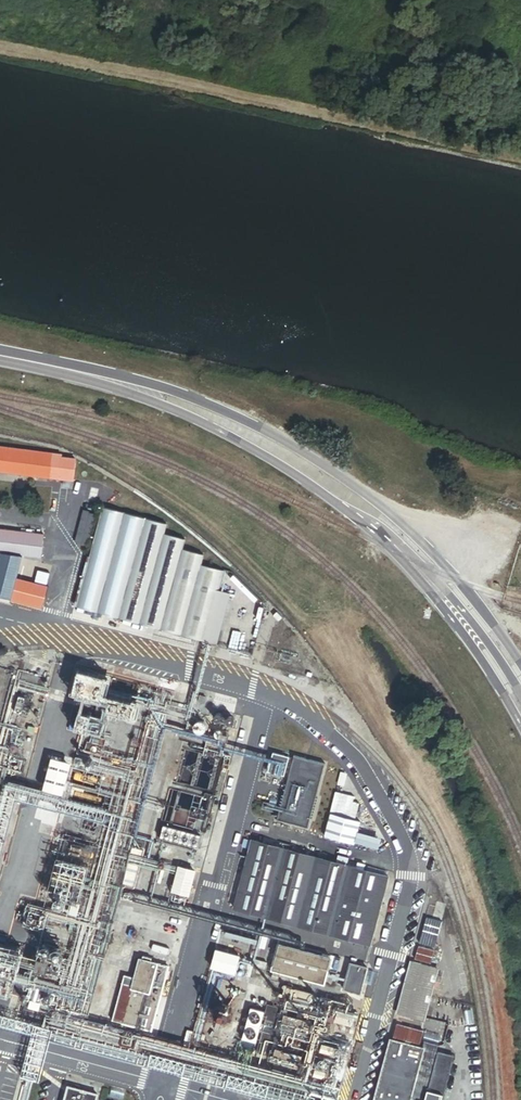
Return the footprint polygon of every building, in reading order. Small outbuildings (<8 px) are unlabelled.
[(82,461),(61,459),(62,455),(0,449),(0,472),(80,481),(82,461)] [(218,644),(231,594),(218,591),(223,570),(202,565),(205,555),(183,549),(185,540),(164,534),(167,523),(105,507),(79,607),(218,644)] [(0,530),(0,552),(2,552),(24,555),(41,557),(43,535),(0,530)] [(2,552),(0,559),(0,596),(13,599),(12,602),(42,610),(51,573),(38,570),(34,582),(19,579),(24,555),(2,552)] [(108,694),(112,678),(84,671),(83,674),(80,673),(73,697),(107,706),(106,710),(110,711),(107,722),(119,725),(121,717),(139,722),(144,703),(108,694)] [(224,721),(225,720),(225,718),(224,716),(223,715),(221,714),(220,714),(218,715),(217,716),(216,717),(215,719),(216,721),(217,722),(218,723),(220,724),(222,724),(223,723),(224,721)] [(206,731),(207,729),(207,727),(206,725),(205,723),(203,722),(201,722),(199,723),(197,724),(196,725),(195,727),(196,729),(197,731),(198,733),(200,733),(202,733),(204,732),(206,731)] [(224,738),(224,737),(224,735),(224,733),(222,732),(221,732),(219,732),(217,733),(216,734),(216,736),(216,737),(217,739),(219,740),(221,740),(222,739),(224,738)] [(312,828),(326,766),(274,753),(266,780),(284,784),(282,792),(265,787),(262,798),(259,798),(258,803),(261,804),(258,813),(312,828)] [(355,796),(335,791),(324,836),(380,851),(383,838),(360,832),(362,821),(356,820),(361,803),(354,801),(355,796)] [(199,849),(202,838),(166,829),(163,840),(199,849)] [(370,945),(389,873),(370,868),(369,869),(360,866),(359,870),(348,868),(350,860),(340,857),(338,864),(255,842),(237,910),(370,945)] [(135,888),(144,852),(133,850),(125,885),(135,888)] [(185,912),(196,872),(180,868),(169,908),(185,912)] [(80,914),(82,902),(74,900),(71,912),(80,914)] [(339,972),(342,962),(281,945),(273,972),(325,986),(329,969),(339,972)] [(236,975),(240,957),(217,951),(212,969),(236,975)] [(168,968),(152,964),(153,959),(143,956),(139,968),(166,975),(168,968)] [(426,1024),(441,969),(412,961),(397,1015),(426,1024)] [(361,994),(368,969),(353,965),(346,990),(361,994)] [(151,1031),(166,975),(139,968),(137,978),(125,975),(113,1021),(151,1031)] [(234,1012),(233,1010),(232,1008),(231,1006),(229,1004),(227,1004),(224,1003),(222,1003),(219,1004),(218,1006),(216,1008),(215,1010),(215,1012),(215,1015),(215,1017),(217,1019),(218,1021),(221,1022),(223,1022),(225,1022),(228,1022),(230,1021),(232,1019),(233,1017),(234,1015),(234,1012)] [(266,1055),(275,1022),(266,1020),(258,1052),(266,1055)] [(437,1039),(424,1036),(425,1033),(397,1026),(394,1036),(435,1047),(437,1039)] [(454,1057),(438,1053),(440,1048),(435,1047),(394,1036),(392,1035),(375,1099),(443,1099),(454,1057)] [(231,1053),(231,1051),(232,1050),(231,1049),(230,1047),(229,1046),(227,1046),(225,1046),(225,1047),(223,1049),(223,1050),(224,1052),(224,1053),(226,1054),(227,1054),(228,1054),(230,1053),(231,1053)] [(343,1086),(352,1051),(342,1048),(333,1083),(338,1085),(343,1086)] [(329,1068),(330,1065),(330,1064),(330,1062),(328,1060),(327,1059),(324,1059),(322,1059),(320,1060),(319,1062),(319,1064),(319,1066),(320,1068),(322,1069),(323,1070),(325,1070),(327,1069),(329,1068)] [(335,1095),(338,1085),(333,1083),(314,1079),(312,1089),(335,1095)] [(97,1096),(69,1088),(66,1099),(96,1099),(97,1096)]
